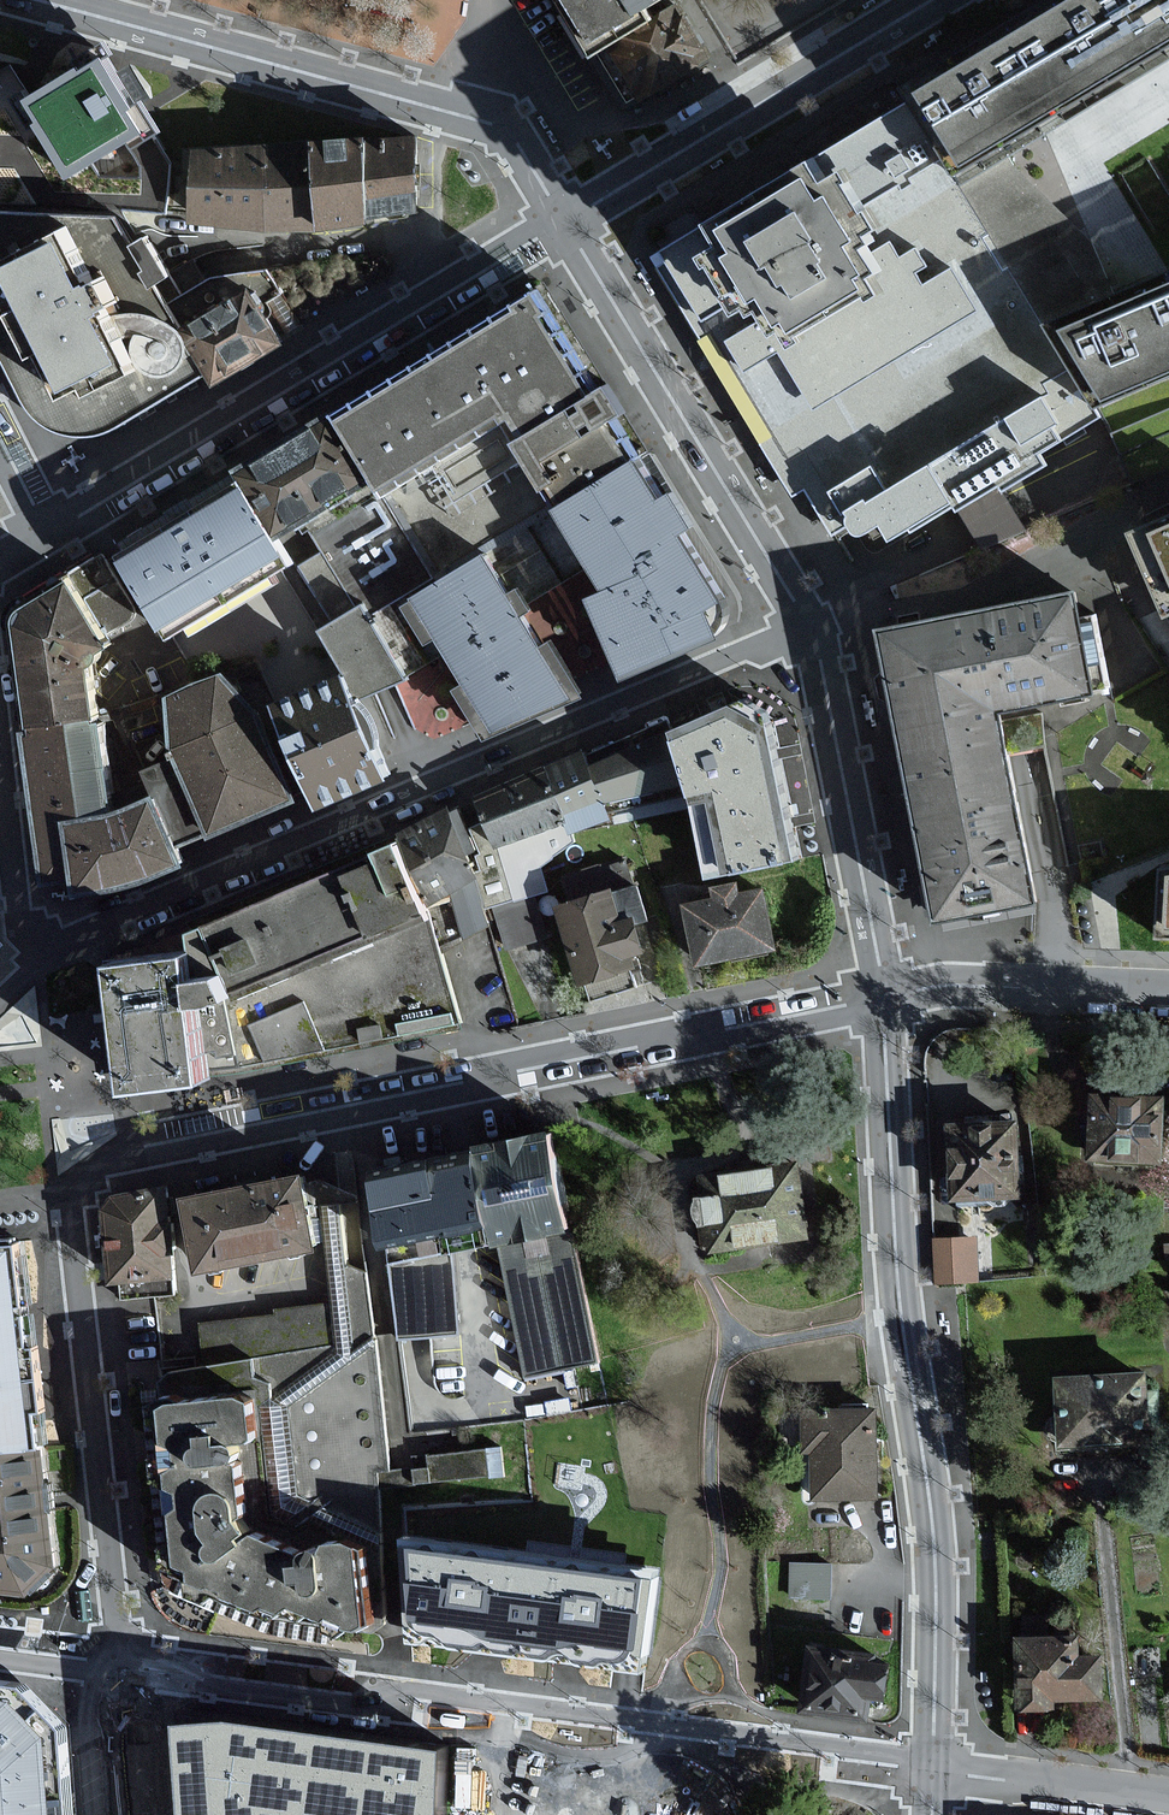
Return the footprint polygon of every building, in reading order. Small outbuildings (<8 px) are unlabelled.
[(712,51),(682,4),(663,16),(654,1),(656,0),(573,0),(634,99),(712,51)] [(959,180),(1050,124),(1168,50),(1168,0),(1046,0),(990,33),(905,84),(913,98),(959,180)] [(141,138),(99,59),(24,101),(71,181),(141,138)] [(1047,324),(959,180),(913,98),(684,237),(653,255),(703,338),(692,345),(701,359),(710,375),(717,371),(769,453),(795,495),(808,488),(835,534),(845,528),(855,523),(860,529),(865,531),(870,530),(880,526),(887,521),(896,536),(960,501),(964,507),(1006,482),(1010,487),(1053,461),(1047,450),(1068,437),(1060,422),(1067,418),(1047,382),(1062,373),(1073,367),(1047,324)] [(1047,324),(1124,289),(1050,124),(959,180),(1047,324)] [(415,137),(365,139),(366,227),(416,213),(415,137)] [(307,144),(314,230),(366,227),(365,139),(307,144)] [(314,230),(307,144),(263,147),(263,231),(314,230)] [(189,222),(263,231),(263,147),(192,151),(189,222)] [(36,412),(39,416),(45,422),(51,426),(54,428),(60,431),(66,433),(71,435),(79,435),(83,436),(87,435),(92,435),(95,434),(99,433),(102,432),(106,431),(108,429),(110,428),(209,369),(185,328),(170,303),(183,295),(172,277),(175,275),(151,235),(138,243),(121,216),(0,210),(0,343),(36,412)] [(266,303),(284,292),(270,269),(212,278),(183,295),(170,303),(185,328),(255,285),(266,303)] [(1047,324),(1073,367),(1098,407),(1168,373),(1168,269),(1147,279),(1124,289),(1047,324)] [(255,285),(185,328),(209,369),(219,385),(290,343),(266,303),(255,285)] [(387,487),(511,415),(523,408),(535,429),(602,389),(547,290),(507,314),(341,409),(387,487)] [(602,389),(535,429),(523,408),(511,415),(562,503),(644,455),(622,416),(633,408),(626,396),(616,380),(602,389)] [(251,461),(246,464),(292,542),(310,531),(387,487),(341,409),(251,461)] [(387,487),(438,575),(488,546),(532,520),(562,503),(511,415),(387,487)] [(681,488),(668,496),(644,455),(562,503),(584,541),(608,582),(612,588),(654,563),(648,552),(692,526),(701,521),(692,506),(681,488)] [(289,568),(302,560),(292,542),(246,464),(115,540),(170,634),(192,621),(199,633),(243,608),(237,598),(289,568)] [(415,587),(438,575),(387,487),(310,531),(355,609),(368,602),(374,611),(415,587)] [(571,548),(584,541),(562,503),(532,520),(566,579),(583,570),(571,548)] [(512,560),(534,598),(566,579),(532,520),(488,546),(500,567),(512,560)] [(1139,533),(1168,598),(1168,520),(1139,533)] [(716,606),(733,596),(692,526),(648,552),(654,563),(612,588),(596,593),(630,674),(727,630),(716,606)] [(573,692),(500,567),(488,546),(438,575),(415,587),(451,650),(454,654),(500,734),(573,692)] [(21,608),(21,611),(23,624),(33,691),(37,722),(37,723),(104,714),(98,660),(95,655),(116,643),(109,630),(137,613),(101,553),(68,573),(25,599),(21,608)] [(451,650),(415,587),(374,611),(410,674),(451,650)] [(1100,689),(1081,590),(998,606),(887,626),(918,794),(924,826),(930,858),(936,890),(941,915),(1046,895),(1036,846),(1008,706),(1100,689)] [(393,684),(410,674),(374,611),(368,602),(355,609),(326,626),(368,698),(387,687),(391,685),(393,684)] [(347,670),(282,697),(326,803),(391,777),(347,670)] [(289,801),(256,718),(217,677),(167,699),(171,749),(208,835),(289,801)] [(750,688),(669,724),(672,733),(695,805),(708,886),(713,885),(741,879),(809,862),(777,704),(750,688)] [(28,724),(51,886),(83,881),(75,814),(122,809),(108,713),(104,714),(37,723),(28,724)] [(695,805),(672,733),(590,760),(611,822),(614,831),(695,805)] [(588,753),(547,767),(565,820),(569,835),(611,822),(590,760),(588,753)] [(476,790),(494,844),(565,820),(547,767),(476,790)] [(122,809),(75,814),(83,881),(83,894),(113,885),(196,862),(164,790),(122,809)] [(404,828),(408,839),(434,903),(485,883),(455,808),(404,828)] [(408,839),(384,849),(348,864),(379,941),(440,916),(434,903),(408,839)] [(242,997),(379,941),(348,864),(210,920),(230,968),(242,997)] [(713,885),(715,895),(684,902),(698,965),(781,947),(766,886),(744,890),(741,879),(713,885)] [(507,943),(549,932),(537,888),(495,899),(507,943)] [(625,921),(617,891),(561,905),(582,987),(638,972),(634,957),(645,954),(636,919),(625,921)] [(242,997),(230,968),(200,975),(213,1075),(463,1027),(440,916),(379,941),(242,997)] [(134,1085),(213,1075),(200,975),(197,950),(133,958),(119,959),(134,1085)] [(1168,1096),(1089,1093),(1087,1162),(1166,1165),(1168,1096)] [(1019,1122),(948,1126),(953,1203),(1023,1198),(1019,1122)] [(555,1128),(481,1144),(498,1241),(523,1377),(599,1362),(555,1128)] [(481,1144),(378,1167),(400,1338),(459,1334),(455,1249),(498,1241),(481,1144)] [(803,1164),(702,1175),(695,1176),(704,1254),(812,1242),(803,1164)] [(309,1170),(186,1194),(202,1271),(326,1248),(309,1170)] [(171,1182),(115,1194),(105,1207),(112,1283),(116,1283),(118,1300),(178,1294),(176,1278),(178,1277),(171,1182)] [(980,1239),(936,1239),(937,1284),(981,1283),(980,1239)] [(40,1445),(36,1408),(45,1407),(42,1378),(39,1344),(29,1345),(25,1305),(33,1304),(28,1255),(20,1255),(19,1244),(0,1246),(0,1449),(40,1445)] [(1150,1373),(1055,1378),(1058,1450),(1154,1445),(1150,1373)] [(373,1405),(374,1460),(389,1460),(388,1375),(356,1376),(357,1406),(373,1405)] [(167,1405),(180,1511),(250,1491),(248,1478),(242,1440),(261,1436),(256,1393),(167,1405)] [(830,1415),(802,1415),(803,1452),(814,1452),(815,1499),(882,1498),(880,1406),(830,1407),(830,1415)] [(29,1595),(59,1568),(50,1510),(40,1445),(0,1449),(0,1592),(29,1595)] [(416,1447),(417,1474),(504,1472),(504,1446),(416,1447)] [(293,1540),(254,1528),(250,1491),(180,1511),(182,1524),(186,1564),(203,1562),(207,1585),(269,1608),(293,1540)] [(662,1568),(405,1537),(413,1642),(488,1652),(568,1663),(626,1671),(647,1674),(662,1568)] [(331,1539),(330,1553),(293,1540),(269,1608),(284,1611),(297,1602),(363,1626),(378,1620),(369,1543),(331,1539)] [(832,1564),(789,1563),(788,1598),(831,1599),(832,1564)] [(1073,1638),(1022,1637),(1021,1713),(1057,1713),(1058,1701),(1105,1701),(1106,1654),(1072,1653),(1073,1638)] [(894,1666),(868,1663),(869,1653),(809,1648),(802,1718),(869,1724),(871,1701),(890,1703),(894,1666)] [(66,1727),(47,1706),(26,1684),(0,1680),(0,1814),(74,1814),(66,1727)] [(168,1727),(169,1750),(174,1814),(444,1814),(450,1746),(427,1744),(221,1723),(168,1727)]
